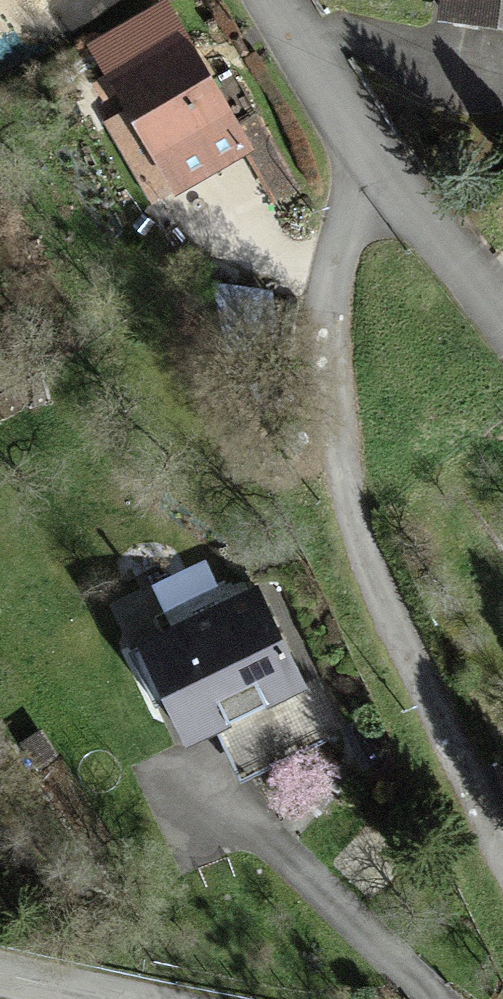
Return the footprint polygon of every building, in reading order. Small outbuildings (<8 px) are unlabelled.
[(450,17),(502,23),(502,0),(452,0),(450,17)] [(170,148),(231,112),(212,81),(190,43),(129,79),(143,103),(170,148)] [(170,148),(143,103),(118,118),(165,198),(190,183),(170,148)] [(231,112),(170,148),(190,183),(251,147),(231,112)] [(233,722),(309,686),(264,591),(135,651),(161,706),(171,701),(214,681),(233,722)] [(214,681),(171,701),(191,742),(233,722),(214,681)] [(309,686),(233,722),(259,776),(297,758),(334,740),(309,686)]
